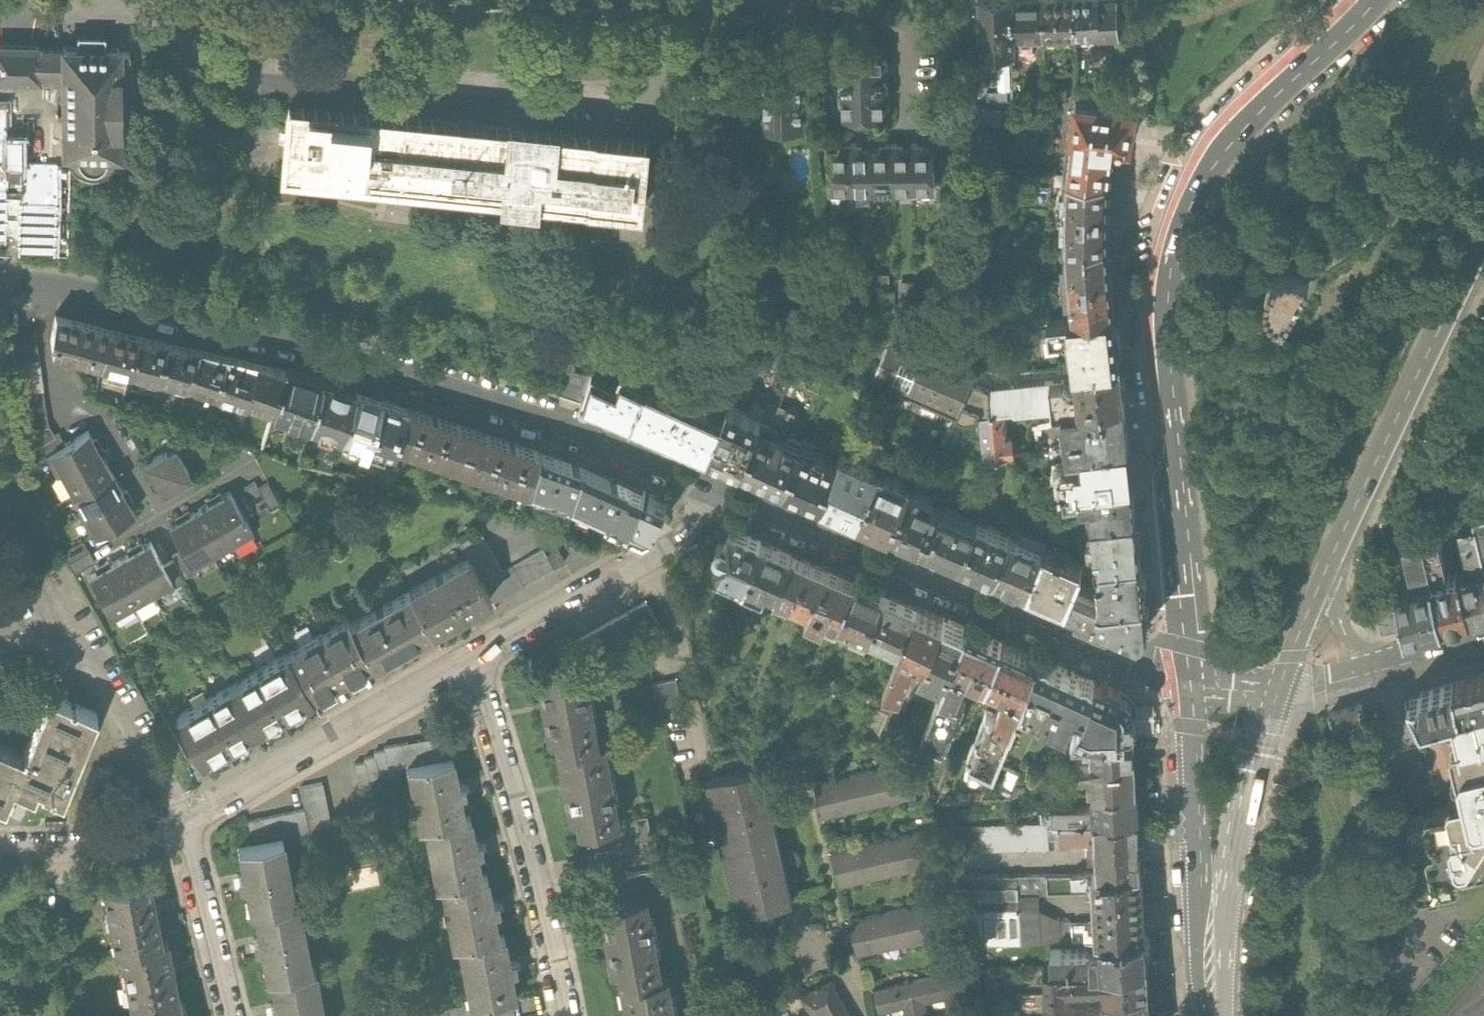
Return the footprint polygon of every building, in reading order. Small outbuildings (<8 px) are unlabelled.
[(982,45),(996,44),(996,49),(1016,48),(1016,38),(1015,30),(1014,0),(980,0),(982,45)] [(1015,30),(1034,29),(1045,29),(1044,0),(1014,0),(1015,30)] [(1045,29),(1075,27),(1074,0),(1044,0),(1045,29)] [(1075,27),(1100,26),(1101,26),(1100,0),(1074,0),(1075,27)] [(1101,26),(1100,26),(1100,29),(1113,28),(1120,28),(1118,0),(1100,0),(1101,26)] [(1100,26),(1075,27),(1076,40),(1113,39),(1113,28),(1100,29),(1100,26)] [(76,27),(76,40),(90,39),(104,39),(104,27),(76,27)] [(1034,29),(1015,30),(1016,38),(1034,37),(1034,29)] [(884,34),(845,35),(845,44),(841,45),(842,56),(889,55),(889,49),(885,49),(884,34)] [(119,39),(104,39),(90,39),(76,40),(62,39),(62,43),(38,42),(38,40),(0,40),(0,70),(38,70),(38,65),(61,65),(62,138),(75,137),(76,146),(80,151),(85,154),(90,156),(99,153),(102,149),(105,143),(105,137),(118,138),(118,135),(129,135),(128,42),(119,43),(119,39)] [(889,55),(842,56),(842,57),(845,57),(846,65),(842,65),(842,77),(890,75),(889,69),(886,69),(885,55),(889,55)] [(802,66),(781,67),(781,72),(766,72),(767,114),(804,113),(802,66)] [(890,75),(842,77),(843,89),(847,89),(847,98),(887,97),(886,81),(890,81),(890,75)] [(1067,81),(1058,80),(1056,96),(1065,98),(1067,81)] [(945,85),(922,86),(922,98),(946,97),(945,85)] [(527,115),(287,93),(284,117),(281,158),(285,159),(334,163),(338,164),(342,164),(644,192),(647,166),(651,127),(527,115)] [(11,237),(18,237),(18,252),(54,252),(55,148),(20,148),(20,124),(14,124),(6,124),(6,94),(0,94),(0,237),(11,237)] [(1135,106),(1077,98),(1073,131),(1068,171),(1109,174),(1113,137),(1130,139),(1135,106)] [(914,128),(900,128),(900,124),(894,125),(896,172),(908,172),(907,168),(916,168),(916,172),(914,128)] [(936,127),(921,127),(920,124),(914,124),(914,128),(916,172),(928,171),(928,167),(937,167),(936,127)] [(888,129),(874,129),(875,169),(884,169),(884,173),(896,172),(894,125),(888,125),(888,129)] [(847,130),(832,131),(834,171),(843,171),(843,174),(855,174),(853,126),(847,126),(847,130)] [(874,129),(859,130),(859,126),(853,126),(855,174),(867,174),(867,170),(875,169),(874,129)] [(816,129),(803,129),(803,139),(816,138),(816,129)] [(1109,174),(1068,171),(1067,186),(1063,186),(1062,227),(1066,227),(1066,242),(1107,240),(1106,206),(1109,174)] [(953,172),(941,173),(942,189),(954,189),(953,172)] [(1283,298),(1285,298),(1310,258),(1309,257),(1321,248),(1333,239),(1343,232),(1366,219),(1363,213),(1339,226),(1328,234),(1324,228),(1314,235),(1314,237),(1297,250),(1294,249),(1290,249),(1287,250),(1284,250),(1281,252),(1278,253),(1275,256),(1272,258),(1270,261),(1269,264),(1268,267),(1267,271),(1266,275),(1267,278),(1268,281),(1269,285),(1271,288),(1273,291),(1276,294),(1272,321),(1276,337),(1283,335),(1280,320),(1283,298)] [(1107,240),(1066,242),(1067,257),(1063,257),(1067,294),(1071,294),(1073,312),(1113,308),(1110,273),(1107,240)] [(920,264),(901,264),(902,286),(921,286),(920,264)] [(1073,312),(1049,314),(1051,330),(1063,329),(1071,336),(1074,362),(1118,357),(1113,308),(1073,312)] [(1049,314),(1036,315),(1038,332),(1051,330),(1049,314)] [(55,340),(52,350),(101,362),(109,329),(56,316),(50,339),(55,340)] [(101,362),(130,369),(138,335),(109,329),(101,362)] [(41,442),(56,434),(49,422),(36,331),(11,335),(15,360),(16,370),(17,373),(22,408),(27,443),(27,444),(41,442)] [(910,339),(892,331),(890,336),(908,344),(910,339)] [(138,335),(130,369),(159,376),(167,342),(138,335)] [(908,344),(890,336),(872,379),(964,418),(980,416),(990,415),(987,391),(986,390),(971,384),(976,371),(974,370),(908,344)] [(773,347),(756,341),(728,404),(760,417),(774,384),(777,377),(789,349),(775,343),(773,347)] [(167,342),(159,376),(187,384),(199,350),(167,342)] [(227,356),(199,350),(187,384),(216,392),(227,356)] [(257,363),(227,356),(216,392),(216,394),(236,400),(233,409),(241,412),(245,401),(257,363)] [(1118,357),(1074,362),(1077,386),(1069,387),(1069,386),(1064,381),(1049,383),(1052,408),(1062,407),(1123,401),(1118,357)] [(245,401),(273,410),(287,371),(257,363),(245,401)] [(592,372),(572,366),(566,371),(558,395),(582,403),(592,372)] [(296,421),(309,425),(323,382),(287,371),(273,410),(273,412),(285,417),(284,421),(295,424),(296,421)] [(621,372),(617,382),(592,371),(592,372),(582,403),(600,409),(630,422),(646,383),(621,372)] [(788,382),(777,377),(774,384),(785,389),(788,382)] [(724,413),(647,381),(646,383),(630,422),(707,454),(724,413)] [(355,393),(323,382),(309,425),(308,426),(342,436),(355,393)] [(1049,383),(987,389),(986,390),(987,391),(990,415),(1004,414),(1052,408),(1049,383)] [(785,389),(774,384),(768,399),(779,404),(785,389)] [(381,401),(355,393),(342,436),(357,442),(355,448),(365,451),(381,401)] [(760,417),(739,467),(783,486),(799,448),(783,441),(791,420),(795,419),(797,412),(796,408),(789,405),(785,407),(779,404),(768,399),(760,417)] [(407,410),(381,401),(365,451),(382,456),(384,450),(393,452),(395,446),(407,410)] [(1123,401),(1062,407),(1067,451),(1082,450),(1127,445),(1123,401)] [(760,417),(728,404),(724,413),(707,454),(739,467),(760,417)] [(539,452),(407,410),(395,446),(527,489),(539,452)] [(990,415),(980,416),(984,460),(1011,457),(1009,439),(1006,439),(1004,414),(990,415)] [(47,452),(58,472),(99,448),(88,428),(72,438),(65,442),(47,452)] [(56,434),(41,442),(47,452),(65,442),(60,432),(56,434)] [(180,443),(142,465),(158,492),(196,470),(180,443)] [(1127,445),(1082,450),(1084,467),(1059,470),(1061,486),(1062,486),(1131,479),(1127,445)] [(58,472),(69,492),(111,469),(102,453),(99,448),(58,472)] [(825,456),(812,450),(811,453),(799,448),(783,486),(820,502),(836,463),(824,458),(825,456)] [(579,466),(539,452),(527,489),(566,502),(579,466)] [(877,470),(840,454),(836,463),(820,502),(857,517),(877,470)] [(644,493),(579,466),(566,502),(629,529),(644,493)] [(1053,467),(1041,468),(1043,489),(1055,488),(1053,467)] [(69,492),(80,512),(122,489),(115,476),(111,469),(69,492)] [(877,470),(857,517),(890,531),(907,489),(909,484),(877,470)] [(1131,479),(1062,486),(1064,502),(1090,499),(1092,517),(1134,512),(1131,479)] [(255,481),(244,488),(256,511),(268,504),(258,487),(255,481)] [(268,482),(258,487),(268,504),(269,508),(279,502),(268,482)] [(134,509),(122,489),(80,512),(92,532),(109,522),(134,509)] [(235,489),(213,501),(236,543),(259,530),(247,510),(235,489)] [(907,489),(890,531),(926,547),(940,514),(929,509),(933,499),(907,489)] [(668,503),(644,493),(629,529),(644,536),(656,529),(668,503)] [(214,555),(236,543),(213,501),(202,507),(191,514),(214,555)] [(976,523),(942,508),(940,514),(926,547),(960,561),(976,523)] [(1134,512),(1092,517),(1095,548),(1099,547),(1101,560),(1139,556),(1134,512)] [(192,568),(214,555),(191,514),(169,526),(177,542),(180,547),(192,568)] [(1472,524),(1473,531),(1483,571),(1483,521),(1472,524)] [(1009,537),(976,523),(960,561),(993,575),(1009,537)] [(1416,529),(1398,534),(1402,550),(1420,545),(1416,532),(1416,529)] [(1432,529),(1416,532),(1420,545),(1436,541),(1432,529)] [(553,568),(546,556),(542,548),(503,571),(480,531),(460,542),(468,557),(490,595),(494,602),(553,568)] [(1465,533),(1457,535),(1466,569),(1470,568),(1472,575),(1483,572),(1483,571),(1473,531),(1465,533)] [(713,569),(744,582),(761,543),(738,533),(728,539),(726,544),(724,543),(722,543),(721,543),(719,544),(718,544),(716,546),(716,547),(715,549),(715,550),(715,552),(716,553),(717,554),(718,555),(713,569)] [(1045,543),(1020,533),(1018,540),(1042,551),(1043,548),(1045,543)] [(1018,540),(1009,537),(993,575),(1026,589),(1042,551),(1018,540)] [(83,538),(62,550),(66,558),(74,571),(95,558),(83,538)] [(146,539),(127,550),(152,594),(171,583),(160,564),(157,559),(146,539)] [(1444,575),(1436,541),(1420,545),(1430,585),(1442,582),(1441,576),(1444,575)] [(768,545),(761,543),(744,582),(743,586),(763,594),(766,587),(776,592),(791,555),(768,545)] [(1430,585),(1420,545),(1402,550),(1401,550),(1410,583),(1412,585),(1413,590),(1430,585)] [(170,553),(172,557),(181,574),(192,568),(180,547),(170,553)] [(1054,553),(1043,548),(1042,551),(1026,589),(1063,604),(1069,589),(1080,564),(1071,560),(1072,559),(1055,552),(1054,553)] [(546,556),(553,568),(565,562),(558,549),(546,556)] [(132,605),(152,594),(127,550),(117,556),(108,561),(132,605)] [(791,555),(776,592),(775,595),(809,610),(826,570),(799,558),(791,555)] [(1101,560),(1100,560),(1101,571),(1097,572),(1099,592),(1097,600),(1102,602),(1143,598),(1139,556),(1101,560)] [(172,557),(160,564),(171,583),(183,577),(181,574),(172,557)] [(409,591),(431,629),(460,612),(490,595),(468,557),(409,591)] [(113,616),(132,605),(108,561),(100,565),(88,572),(113,616)] [(836,574),(826,570),(809,610),(805,619),(834,631),(838,621),(855,582),(836,574)] [(1457,578),(1467,621),(1483,617),(1483,573),(1483,572),(1472,575),(1457,578)] [(1467,621),(1457,578),(1442,582),(1430,585),(1440,628),(1467,621)] [(864,586),(855,582),(838,621),(867,634),(884,594),(864,586)] [(1413,590),(1394,595),(1402,633),(1403,639),(1440,628),(1430,585),(1413,590)] [(1143,598),(1102,602),(1097,600),(1069,589),(1063,604),(1137,635),(1147,629),(1143,598)] [(350,624),(370,658),(372,662),(400,646),(431,629),(409,591),(350,624)] [(894,598),(884,594),(867,634),(866,637),(900,651),(918,608),(894,598)] [(646,600),(573,642),(584,661),(657,620),(646,600)] [(1396,603),(1373,607),(1379,637),(1402,633),(1396,603)] [(928,613),(918,608),(900,651),(884,690),(898,696),(913,661),(910,657),(911,653),(924,659),(942,618),(928,613)] [(287,651),(310,692),(339,676),(370,658),(350,624),(346,617),(287,651)] [(946,620),(942,618),(924,659),(919,672),(943,682),(949,668),(966,629),(946,620)] [(949,668),(965,674),(986,683),(1002,644),(971,631),(966,629),(949,668)] [(986,683),(1005,691),(1022,698),(1038,659),(1032,657),(1002,644),(986,683)] [(649,651),(651,678),(675,677),(674,649),(649,651)] [(312,695),(310,692),(287,651),(231,682),(256,726),(283,710),(312,695)] [(1068,671),(1038,659),(1022,698),(1018,706),(1075,729),(1094,683),(1068,671)] [(549,721),(554,749),(596,742),(581,662),(539,669),(542,684),(536,685),(540,704),(543,722),(549,721)] [(965,674),(949,668),(943,682),(922,734),(946,744),(965,700),(956,696),(965,674)] [(675,679),(653,685),(658,708),(680,702),(675,679)] [(1453,688),(1458,709),(1483,702),(1483,679),(1453,688)] [(228,741),(256,726),(231,682),(175,714),(200,758),(228,741)] [(1099,684),(1094,683),(1075,729),(1071,737),(1075,737),(1132,734),(1132,730),(1131,703),(1129,699),(1126,696),(1102,686),(1099,684)] [(1107,684),(1102,686),(1126,696),(1129,699),(1131,703),(1132,730),(1136,726),(1135,701),(1129,693),(1107,684)] [(1453,688),(1408,700),(1419,717),(1421,719),(1424,719),(1450,711),(1458,709),(1453,688)] [(3,798),(11,781),(18,784),(26,788),(30,789),(34,781),(62,792),(97,712),(48,691),(24,751),(0,741),(0,797),(3,798)] [(1018,706),(1022,698),(1005,691),(995,715),(986,711),(968,755),(993,766),(1018,706)] [(1458,709),(1450,711),(1458,749),(1450,751),(1457,780),(1459,782),(1463,794),(1461,799),(1436,805),(1438,812),(1410,819),(1406,824),(1412,845),(1416,847),(1417,852),(1410,854),(1407,859),(1414,887),(1420,890),(1457,881),(1461,875),(1460,871),(1483,865),(1483,863),(1481,853),(1483,852),(1483,702),(1458,709)] [(1366,728),(1360,706),(1345,710),(1329,715),(1335,736),(1353,731),(1354,739),(1368,736),(1366,728)] [(1132,734),(1075,737),(1075,749),(1074,749),(1074,764),(1134,760),(1132,734)] [(384,746),(355,765),(358,789),(390,770),(405,766),(446,758),(443,735),(384,746)] [(561,787),(564,800),(570,799),(576,828),(587,826),(617,820),(602,741),(596,742),(554,749),(561,787)] [(446,758),(405,766),(418,827),(424,826),(465,818),(461,795),(466,794),(465,787),(464,779),(458,780),(453,756),(446,758)] [(1093,777),(1094,791),(1135,788),(1134,760),(1074,764),(1075,778),(1093,777)] [(911,762),(889,768),(898,800),(920,794),(911,762)] [(889,768),(867,774),(876,806),(898,800),(889,768)] [(707,787),(722,845),(775,834),(761,774),(734,781),(707,787)] [(867,774),(845,780),(854,812),(876,806),(867,774)] [(845,780),(823,786),(831,818),(854,812),(845,780)] [(247,820),(252,845),(286,839),(331,830),(322,784),(300,788),(304,809),(247,820)] [(1025,785),(1013,785),(1009,795),(1026,794),(1025,785)] [(1094,791),(1094,805),(1095,818),(1137,816),(1135,788),(1094,791)] [(1052,807),(1053,821),(1062,820),(1095,818),(1094,805),(1052,807)] [(1053,821),(1052,807),(1042,808),(1043,821),(1047,821),(1053,821)] [(587,826),(590,848),(649,838),(645,815),(617,820),(587,826)] [(469,816),(465,818),(424,826),(434,886),(441,885),(481,877),(476,854),(482,853),(481,845),(479,839),(474,840),(469,816)] [(1137,816),(1095,818),(1095,825),(1094,825),(1095,843),(1087,843),(1088,856),(1096,856),(1096,863),(1097,869),(1140,867),(1145,867),(1144,860),(1142,816),(1137,816)] [(1062,820),(1063,836),(1070,835),(1070,833),(1088,832),(1088,825),(1094,825),(1095,825),(1095,818),(1062,820)] [(1053,821),(1047,821),(1048,836),(1063,836),(1062,820),(1053,821)] [(1043,821),(938,827),(945,852),(977,849),(1049,845),(1048,836),(1047,821),(1043,821)] [(907,868),(932,861),(925,831),(912,835),(900,838),(907,868)] [(792,906),(775,834),(722,845),(738,919),(792,906)] [(885,874),(907,868),(900,838),(888,841),(877,844),(885,874)] [(237,888),(245,887),(249,912),(299,902),(286,839),(252,845),(236,848),(241,877),(235,879),(236,882),(237,888)] [(862,879),(885,874),(877,844),(866,846),(854,849),(862,879)] [(839,885),(862,879),(854,849),(844,852),(832,855),(839,885)] [(604,900),(644,893),(663,890),(659,867),(600,878),(604,900)] [(1093,870),(1095,902),(1142,899),(1140,867),(1097,869),(1093,870)] [(1087,870),(1045,873),(1046,891),(1088,888),(1087,870)] [(1037,891),(1046,891),(1045,873),(1019,874),(1020,893),(1037,891)] [(959,909),(1020,906),(1020,893),(1019,874),(951,877),(959,909)] [(485,875),(481,877),(441,885),(453,941),(459,940),(496,933),(491,910),(497,909),(496,903),(495,898),(490,899),(485,875)] [(149,877),(101,887),(114,945),(119,944),(162,934),(155,905),(149,877)] [(1037,905),(1037,891),(1020,893),(1020,906),(1037,905)] [(658,973),(644,893),(604,900),(603,901),(605,915),(599,917),(602,935),(606,954),(611,952),(618,982),(658,973)] [(1144,932),(1142,899),(1095,902),(1096,920),(1097,935),(1100,934),(1144,932)] [(925,905),(914,907),(922,938),(949,931),(942,901),(925,905)] [(258,952),(262,975),(311,966),(299,902),(249,912),(254,941),(249,942),(250,948),(251,953),(258,952)] [(968,943),(1040,938),(1038,907),(1037,905),(1020,906),(959,909),(968,943)] [(903,911),(891,913),(899,944),(922,938),(914,907),(903,911)] [(1038,907),(1040,938),(1071,936),(1070,922),(1038,907)] [(881,916),(871,919),(878,949),(899,944),(891,913),(881,916)] [(860,921),(849,924),(856,954),(878,949),(871,919),(860,921)] [(1096,920),(1070,922),(1071,936),(1097,935),(1096,920)] [(502,932),(496,933),(459,940),(470,1000),(506,993),(513,990),(509,967),(515,966),(514,961),(512,955),(507,956),(502,932)] [(1144,932),(1100,934),(1100,944),(1101,962),(1145,960),(1145,947),(1148,944),(1148,937),(1144,935),(1144,932)] [(167,933),(162,934),(119,944),(133,1003),(181,992),(174,963),(167,933)] [(1090,946),(1049,948),(1050,965),(1101,962),(1100,944),(1090,944),(1090,946)] [(1101,962),(1102,980),(1103,991),(1147,988),(1145,960),(1101,962)] [(1097,980),(1102,980),(1101,962),(1050,965),(1045,966),(1046,994),(1066,993),(1065,983),(1089,981),(1089,982),(1092,983),(1096,983),(1097,981),(1097,980)] [(262,975),(267,1005),(261,1006),(262,1010),(263,1015),(322,1015),(311,966),(262,975)] [(658,973),(618,982),(623,1014),(624,1015),(673,1015),(664,972),(658,973)] [(909,985),(917,1015),(928,1015),(924,1003),(946,997),(950,1015),(972,1015),(961,972),(925,981),(909,985)] [(802,1000),(809,1015),(846,1015),(830,985),(802,1000)] [(873,994),(878,1014),(904,1008),(906,1015),(917,1015),(909,985),(891,990),(873,994)] [(1103,991),(1103,1002),(1104,1015),(1149,1015),(1147,988),(1103,991)] [(181,992),(133,1003),(136,1015),(186,1015),(181,992)] [(510,1015),(506,993),(470,1000),(390,1015),(507,1015),(510,1015)] [(1103,1002),(1059,1004),(1059,1015),(1104,1015),(1103,1002)]
